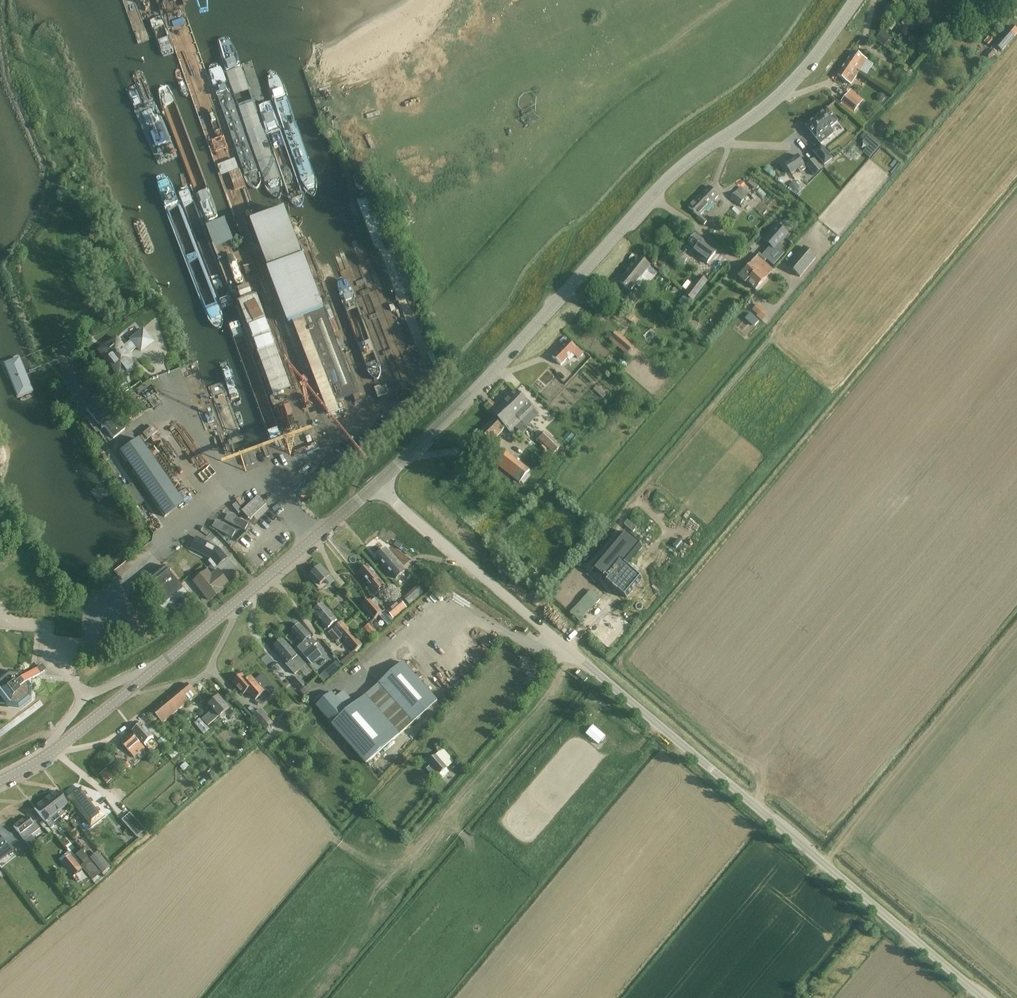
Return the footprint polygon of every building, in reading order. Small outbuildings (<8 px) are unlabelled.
[(893,17),(885,27),(891,32),(898,22),(893,17)] [(971,20),(967,25),(976,33),(980,29),(971,20)] [(882,30),(874,40),(884,47),(891,37),(882,30)] [(994,46),(1002,52),(1015,37),(1008,30),(994,46)] [(988,46),(992,41),(992,40),(993,38),(989,35),(983,42),(988,46)] [(990,50),(985,56),(990,60),(995,54),(990,50)] [(854,52),(846,64),(859,73),(867,61),(854,52)] [(851,85),(859,73),(846,64),(837,76),(851,85)] [(903,70),(897,78),(900,81),(906,72),(903,70)] [(847,95),(842,102),(854,112),(860,105),(847,95)] [(838,122),(827,109),(805,126),(816,140),(824,134),(828,138),(834,133),(830,128),(838,122)] [(864,141),(862,143),(867,147),(863,153),(869,159),(880,147),(868,136),(868,137),(864,141)] [(822,146),(814,153),(824,166),(832,160),(822,146)] [(798,170),(800,173),(806,169),(798,156),(785,164),(791,174),(798,170)] [(815,159),(807,166),(813,175),(822,168),(815,159)] [(789,186),(793,192),(795,195),(802,191),(800,188),(795,181),(789,186)] [(709,187),(708,187),(688,208),(698,217),(696,219),(704,226),(707,222),(700,216),(719,196),(709,187)] [(731,199),(740,206),(743,208),(752,196),(740,187),(736,193),(731,199)] [(295,322),(324,311),(325,310),(285,210),(249,224),(288,325),(295,322)] [(777,225),(763,241),(774,251),(789,235),(777,225)] [(717,251),(695,234),(688,244),(695,249),(692,253),(707,264),(717,251)] [(793,235),(788,241),(793,246),(799,240),(793,235)] [(726,236),(722,241),(729,247),(733,242),(726,236)] [(663,252),(658,249),(655,247),(653,250),(662,257),(664,255),(662,253),(663,252)] [(803,247),(787,267),(800,277),(817,258),(803,247)] [(756,258),(738,277),(745,284),(746,283),(747,284),(765,264),(764,263),(757,256),(756,258)] [(663,257),(658,262),(663,266),(668,262),(663,257)] [(639,258),(634,264),(619,282),(630,291),(636,284),(643,290),(657,274),(639,258)] [(755,291),(773,271),(765,264),(747,284),(755,291)] [(692,301),(707,282),(700,276),(685,295),(692,301)] [(257,296),(239,303),(273,396),(291,390),(257,296)] [(753,310),(759,317),(765,311),(758,305),(753,310)] [(295,322),(316,374),(331,414),(343,409),(341,404),(343,403),(342,401),(357,395),(324,311),(295,322)] [(629,311),(622,318),(628,324),(635,317),(629,311)] [(110,348),(103,354),(119,374),(124,370),(127,373),(131,369),(129,366),(135,361),(129,354),(138,347),(141,351),(152,342),(143,331),(123,347),(116,338),(107,345),(110,348)] [(552,357),(561,366),(572,354),(578,360),(583,355),(577,349),(576,349),(568,341),(552,357)] [(641,349),(632,360),(641,367),(649,357),(641,349)] [(20,358),(4,364),(18,398),(33,392),(20,358)] [(124,384),(114,391),(118,396),(128,389),(124,384)] [(378,398),(388,394),(385,389),(381,390),(380,389),(375,391),(378,398)] [(538,398),(530,390),(526,394),(533,402),(538,398)] [(516,392),(504,404),(521,421),(533,409),(516,392)] [(98,401),(88,408),(83,402),(77,408),(96,433),(100,432),(107,444),(113,439),(125,430),(112,414),(110,416),(98,401)] [(494,417),(506,428),(510,433),(521,421),(504,404),(493,415),(494,417)] [(506,428),(494,417),(479,432),(491,443),(506,428)] [(569,432),(563,440),(567,444),(574,436),(569,432)] [(139,439),(119,453),(164,517),(183,504),(139,439)] [(543,445),(547,449),(553,443),(549,439),(543,445)] [(519,483),(530,470),(504,449),(494,462),(519,483)] [(259,497),(255,500),(242,512),(250,520),(267,505),(259,497)] [(228,514),(225,521),(245,531),(249,524),(228,514)] [(216,521),(212,528),(232,538),(236,531),(216,521)] [(624,532),(593,569),(604,579),(605,577),(608,580),(607,582),(625,597),(641,578),(626,566),(643,547),(624,532)] [(191,549),(190,549),(211,560),(217,567),(218,568),(228,559),(220,549),(202,540),(197,537),(191,549)] [(377,557),(387,569),(397,580),(405,572),(386,550),(377,557)] [(385,586),(367,566),(360,572),(371,586),(369,588),(375,594),(385,586)] [(139,587),(139,591),(142,594),(144,593),(149,599),(154,606),(162,615),(187,594),(169,572),(171,571),(168,567),(165,567),(139,587)] [(321,567),(311,575),(319,585),(320,587),(326,582),(329,586),(331,584),(333,582),(330,579),(330,578),(321,567)] [(196,585),(209,601),(229,584),(218,570),(212,576),(209,572),(200,579),(202,581),(196,585)] [(417,587),(408,594),(404,598),(410,604),(422,593),(417,587)] [(579,604),(588,612),(596,604),(587,595),(579,604)] [(396,597),(390,603),(400,613),(405,608),(396,597)] [(380,615),(384,620),(389,626),(394,622),(392,619),(385,611),(382,613),(377,607),(378,606),(375,601),(373,603),(371,601),(364,607),(375,620),(380,615)] [(323,605),(314,613),(328,629),(337,621),(323,605)] [(604,619),(591,632),(610,648),(629,626),(620,618),(616,623),(613,627),(604,619)] [(334,629),(355,652),(362,645),(341,622),(334,629)] [(364,628),(372,637),(377,632),(376,631),(370,623),(364,628)] [(300,625),(292,632),(302,644),(297,648),(300,651),(304,655),(312,664),(322,656),(313,647),(317,644),(300,625)] [(283,640),(274,648),(284,660),(287,663),(285,665),(290,670),(294,675),(298,672),(300,670),(306,665),(296,655),(297,655),(283,640)] [(403,663),(379,684),(413,723),(437,701),(403,663)] [(4,704),(17,706),(26,698),(28,683),(33,680),(42,672),(38,667),(32,672),(29,675),(24,678),(9,676),(0,684),(0,704),(4,704)] [(324,673),(320,677),(325,683),(329,679),(324,673)] [(233,683),(243,695),(247,691),(255,700),(265,692),(251,677),(247,680),(243,675),(233,683)] [(293,682),(301,691),(300,692),(305,697),(309,694),(304,688),(305,687),(297,678),(293,682)] [(187,684),(153,712),(162,724),(197,696),(187,684)] [(400,734),(365,696),(355,705),(344,692),(336,698),(331,693),(316,706),(332,724),(366,763),(400,734)] [(213,710),(202,720),(208,727),(220,717),(221,716),(225,713),(228,716),(229,718),(231,717),(232,718),(235,716),(234,714),(229,708),(218,697),(209,705),(213,710)] [(253,716),(270,735),(277,729),(261,710),(253,716)] [(588,712),(580,721),(584,724),(591,715),(588,712)] [(150,752),(158,746),(152,740),(153,738),(142,724),(133,732),(150,752)] [(155,725),(150,729),(155,735),(160,731),(155,725)] [(593,726),(586,734),(598,745),(606,737),(593,726)] [(333,745),(338,741),(341,738),(334,730),(326,737),(333,745)] [(134,758),(145,749),(132,734),(121,743),(134,758)] [(166,735),(159,741),(157,742),(172,759),(179,753),(173,746),(173,745),(166,735)] [(442,751),(436,756),(429,762),(439,774),(452,763),(442,751)] [(118,767),(123,773),(131,767),(126,760),(118,767)] [(186,763),(180,767),(183,771),(189,766),(186,763)] [(83,817),(90,826),(96,822),(102,817),(81,789),(80,790),(69,798),(83,817)] [(45,800),(43,802),(48,809),(51,806),(56,814),(60,818),(64,816),(64,811),(63,809),(64,808),(67,806),(56,792),(45,800)] [(105,798),(97,804),(104,814),(112,807),(105,798)] [(36,807),(34,809),(36,811),(45,823),(50,818),(54,823),(57,820),(60,818),(56,814),(51,806),(48,809),(43,802),(36,807)] [(130,814),(122,821),(137,838),(144,831),(130,814)] [(33,825),(28,818),(27,817),(13,827),(24,841),(40,829),(35,823),(33,825)] [(13,852),(5,842),(2,844),(0,841),(0,862),(13,852)] [(82,850),(76,855),(83,864),(89,859),(82,850)] [(97,852),(89,858),(102,874),(109,868),(97,852)] [(58,860),(61,862),(60,863),(72,878),(82,869),(70,855),(68,853),(58,860)] [(83,864),(80,867),(92,881),(101,874),(89,859),(83,864)] [(862,923),(858,929),(862,932),(864,929),(866,927),(862,923)]
